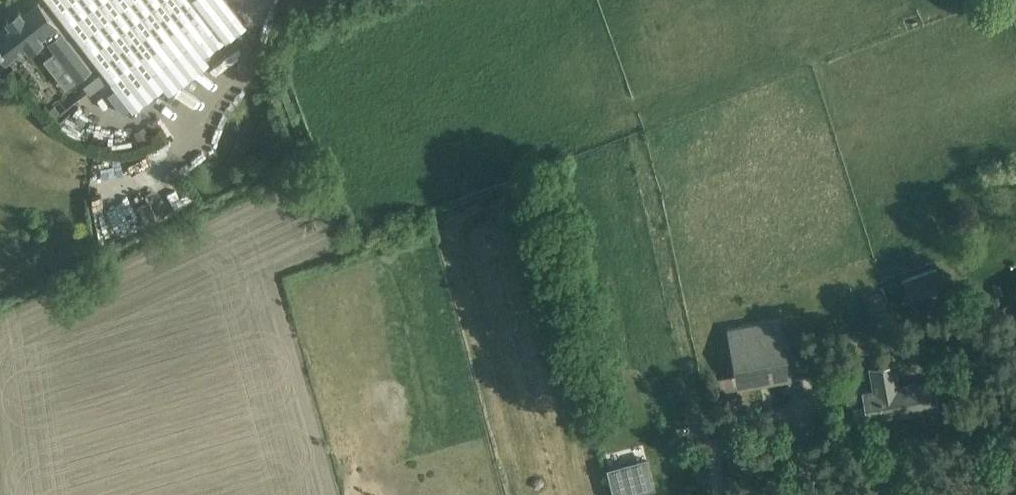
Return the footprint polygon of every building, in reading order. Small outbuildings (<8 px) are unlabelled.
[(111,82),(133,111),(204,56),(247,22),(229,0),(47,0),(111,82)] [(94,69),(42,2),(25,14),(22,10),(10,20),(13,24),(0,34),(0,44),(10,58),(7,60),(8,61),(29,45),(33,50),(45,41),(44,39),(48,37),(71,67),(83,57),(93,70),(94,69)] [(84,86),(91,95),(99,88),(93,79),(84,86)] [(946,294),(937,267),(902,279),(912,306),(946,294)] [(783,337),(730,345),(735,379),(788,371),(783,337)] [(899,388),(895,364),(891,364),(871,368),(875,391),(847,395),(849,406),(865,403),(868,421),(888,418),(920,413),(939,410),(935,381),(915,385),(899,388)] [(609,469),(615,494),(636,494),(641,494),(641,490),(654,487),(647,459),(609,469)]
